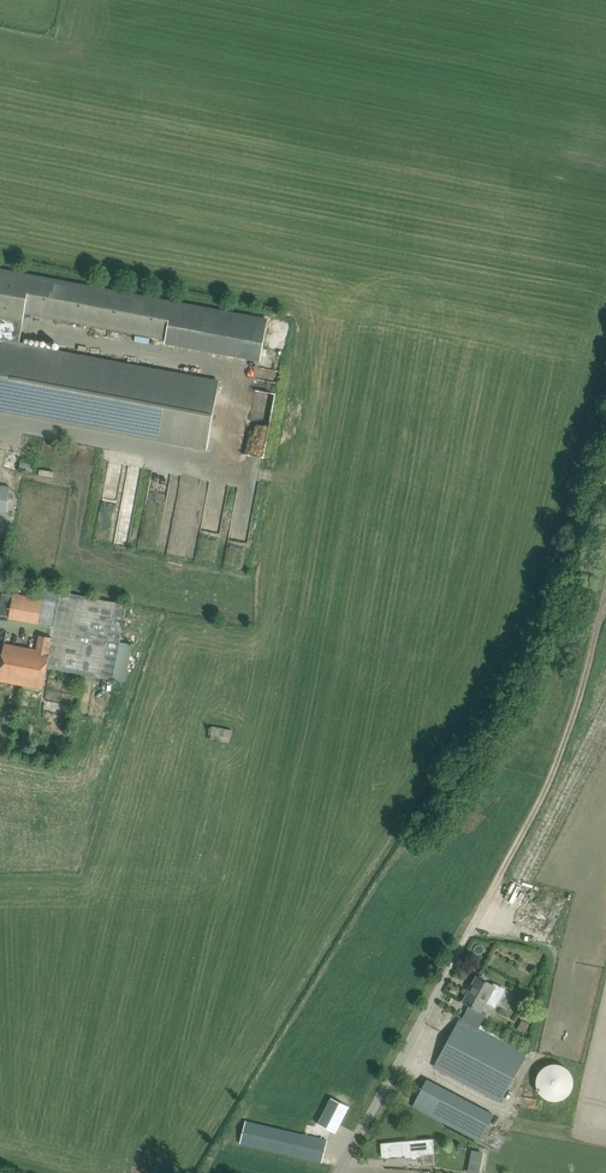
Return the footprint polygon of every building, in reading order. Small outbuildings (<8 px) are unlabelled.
[(19,345),(23,323),(25,312),(261,356),(268,321),(0,271),(0,342),(19,345)] [(207,449),(219,383),(19,345),(0,342),(0,410),(207,449)] [(6,514),(11,487),(10,487),(10,489),(0,487),(0,513),(6,514)] [(60,592),(52,638),(49,652),(51,653),(48,669),(113,681),(127,605),(60,592)] [(14,594),(12,606),(9,618),(39,623),(43,600),(14,594)] [(13,620),(9,644),(11,644),(12,639),(24,640),(27,623),(13,620)] [(0,675),(0,682),(44,690),(48,669),(51,653),(49,652),(52,638),(40,636),(37,650),(4,644),(0,668),(1,668),(0,675)] [(211,726),(208,739),(230,744),(233,731),(211,726)] [(463,1002),(469,1005),(483,1011),(487,1003),(495,1007),(505,989),(495,984),(493,986),(485,981),(486,979),(480,976),(479,978),(477,977),(463,1002)] [(483,1011),(469,1005),(463,1018),(461,1016),(434,1066),(501,1102),(527,1055),(480,1029),(489,1013),(483,1011)] [(522,1020),(517,1028),(524,1032),(529,1023),(522,1020)] [(551,1101),(554,1101),(556,1101),(559,1101),(562,1100),(565,1099),(567,1097),(570,1094),(572,1092),(573,1089),(574,1086),(574,1082),(574,1079),(573,1077),(572,1074),(571,1072),(569,1070),(567,1068),(564,1066),(561,1065),(558,1064),(555,1064),(551,1064),(548,1065),(545,1066),(543,1068),(541,1070),(539,1072),(538,1074),(537,1077),(536,1080),(536,1083),(536,1086),(537,1089),(539,1092),(541,1095),(543,1097),(546,1099),(548,1100),(551,1101)] [(413,1106),(430,1115),(444,1089),(427,1080),(413,1106)] [(335,1131),(344,1106),(326,1099),(317,1124),(335,1131)] [(240,1143),(322,1162),(327,1141),(245,1121),(240,1143)] [(434,1140),(393,1143),(381,1144),(382,1157),(405,1156),(406,1158),(421,1157),(421,1155),(435,1154),(434,1140)] [(473,1149),(471,1160),(481,1162),(483,1151),(473,1149)]
